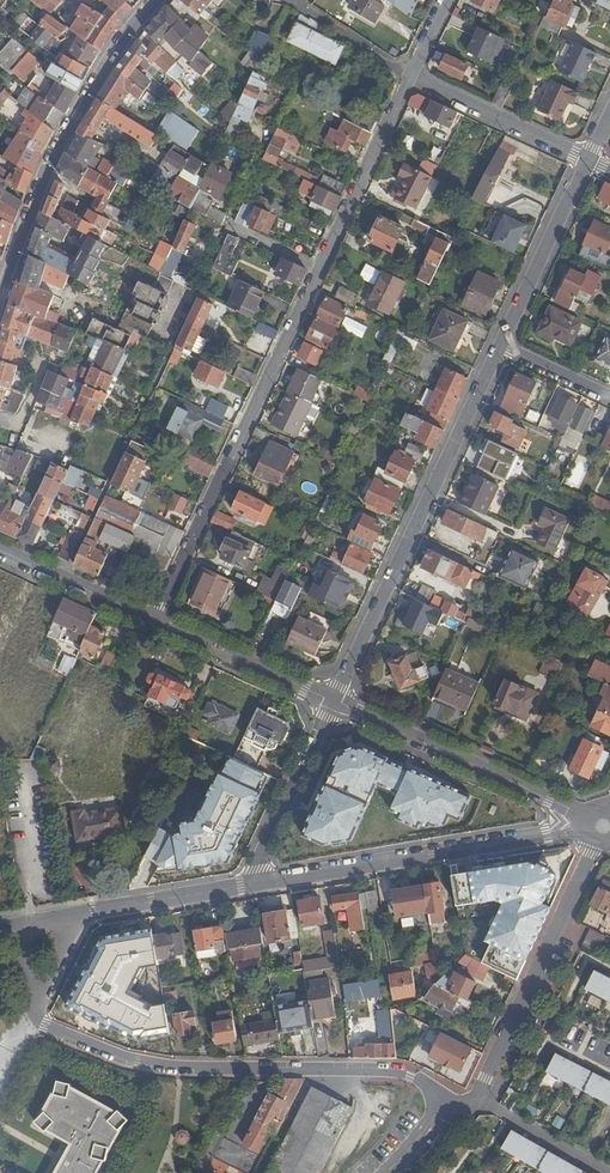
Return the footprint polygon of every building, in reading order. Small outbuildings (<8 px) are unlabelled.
[(50,15),(63,0),(29,0),(50,15)] [(125,0),(101,0),(110,7),(124,19),(128,14),(134,8),(125,0)] [(220,23),(205,12),(214,1),(212,0),(180,0),(217,27),(220,23)] [(341,0),(318,0),(343,24),(354,13),(341,0)] [(350,7),(375,22),(381,12),(385,6),(376,1),(377,0),(355,0),(350,7)] [(419,0),(387,0),(390,2),(402,12),(411,18),(419,0)] [(474,0),(495,11),(500,0),(474,0)] [(542,29),(558,36),(563,26),(567,16),(572,4),(573,3),(572,2),(567,0),(555,0),(542,29)] [(609,10),(609,0),(598,0),(596,3),(609,10)] [(396,21),(402,12),(390,2),(387,7),(385,6),(381,12),(396,21)] [(576,20),(581,8),(572,4),(567,16),(571,17),(576,20)] [(118,25),(103,16),(84,5),(78,15),(80,16),(71,31),(73,32),(79,36),(101,51),(105,45),(110,38),(118,25)] [(172,9),(168,5),(160,13),(179,34),(200,51),(211,35),(187,17),(184,21),(172,9)] [(124,19),(110,7),(103,16),(118,25),(124,19)] [(179,34),(160,13),(153,21),(155,22),(146,31),(159,44),(165,38),(175,48),(184,56),(197,65),(195,68),(207,77),(217,65),(200,51),(179,34)] [(338,42),(340,38),(312,19),(310,20),(301,14),(287,42),(336,66),(346,46),(338,42)] [(67,28),(50,15),(41,27),(58,40),(67,28)] [(566,27),(571,17),(567,16),(563,26),(566,27)] [(37,42),(43,47),(46,42),(50,45),(53,47),(58,40),(41,27),(29,18),(20,28),(32,38),(37,42)] [(505,39),(479,28),(467,53),(493,65),(505,39)] [(159,44),(146,31),(142,35),(140,39),(156,56),(151,63),(153,65),(156,63),(167,73),(177,62),(159,44)] [(261,34),(252,53),(261,60),(264,56),(272,39),(261,34)] [(95,61),(101,51),(79,36),(71,49),(65,46),(61,53),(90,69),(95,61)] [(165,38),(159,44),(177,62),(178,63),(184,56),(175,48),(165,38)] [(40,61),(13,39),(0,53),(0,65),(11,74),(14,71),(24,79),(40,61)] [(156,56),(140,39),(134,46),(131,50),(143,60),(140,64),(153,76),(158,69),(153,65),(151,63),(156,56)] [(43,47),(37,42),(32,48),(53,66),(54,64),(58,58),(47,50),(43,47)] [(591,66),(597,55),(574,44),(559,74),(582,85),(588,73),(586,72),(589,65),(591,66)] [(515,61),(523,64),(529,50),(522,47),(515,61)] [(143,60),(131,50),(123,62),(118,70),(146,91),(153,83),(136,70),(140,64),(143,60)] [(90,69),(61,53),(58,58),(54,64),(84,81),(87,75),(90,69)] [(242,63),(256,73),(261,60),(252,53),(251,53),(242,63)] [(470,66),(448,55),(441,69),(463,79),(470,66)] [(273,61),(264,56),(261,60),(256,73),(265,77),(273,61)] [(54,64),(53,66),(51,69),(47,75),(57,81),(77,92),(80,88),(84,81),(54,64)] [(146,91),(118,70),(106,87),(99,99),(117,109),(122,101),(123,102),(131,92),(141,99),(146,91)] [(235,117),(248,123),(266,85),(263,83),(265,77),(256,73),(247,91),(235,117)] [(15,77),(5,90),(8,93),(12,97),(22,84),(15,77)] [(77,92),(57,81),(46,101),(54,107),(65,115),(72,103),(77,92)] [(573,105),(578,94),(553,82),(539,112),(560,122),(569,103),(573,105)] [(189,93),(176,83),(170,92),(177,99),(182,104),(189,93)] [(494,103),(502,107),(509,92),(500,88),(494,103)] [(412,98),(409,104),(427,112),(426,116),(450,127),(457,113),(419,95),(412,98)] [(54,107),(46,101),(40,97),(30,112),(49,126),(51,123),(47,121),(54,107)] [(117,109),(99,99),(87,118),(78,133),(80,134),(93,140),(100,128),(106,132),(109,126),(107,124),(109,121),(151,148),(159,135),(156,132),(117,109)] [(176,114),(182,104),(177,99),(170,110),(176,114)] [(51,123),(49,126),(55,131),(60,124),(65,115),(54,107),(47,121),(51,123)] [(30,112),(26,109),(22,115),(27,118),(20,131),(37,142),(32,150),(42,156),(47,146),(55,131),(49,126),(30,112)] [(178,146),(190,153),(202,132),(176,114),(170,110),(156,132),(159,135),(178,146)] [(352,123),(372,133),(377,122),(358,113),(352,123)] [(232,122),(228,132),(241,138),(248,123),(235,117),(232,122)] [(354,140),(366,147),(372,133),(352,123),(346,119),(339,132),(332,128),(325,142),(345,152),(351,141),(352,139),(354,140)] [(289,133),(292,126),(283,122),(280,129),(289,133)] [(264,159),(306,180),(314,184),(317,177),(283,161),(295,136),(289,133),(280,129),(275,141),(272,141),(264,159)] [(37,142),(20,131),(3,157),(19,167),(34,175),(38,164),(42,156),(32,150),(37,142)] [(93,140),(80,134),(73,147),(69,155),(89,167),(96,170),(101,160),(95,157),(101,144),(93,140)] [(531,161),(537,150),(506,136),(500,146),(511,151),(531,161)] [(164,168),(183,179),(189,170),(205,179),(212,166),(190,153),(178,146),(164,168)] [(511,151),(500,146),(499,149),(509,155),(511,151)] [(499,149),(486,173),(473,198),(483,204),(509,155),(499,149)] [(89,167),(69,155),(66,153),(61,163),(57,171),(80,187),(89,167)] [(107,160),(100,173),(108,177),(115,164),(107,160)] [(108,177),(115,182),(116,180),(124,185),(130,173),(115,164),(108,177)] [(408,165),(405,164),(398,176),(401,178),(408,165)] [(205,179),(201,188),(221,197),(231,174),(212,165),(212,166),(205,179)] [(439,181),(432,177),(408,165),(401,178),(405,180),(401,187),(398,186),(392,197),(395,198),(407,204),(423,213),(439,181)] [(149,184),(191,209),(198,195),(201,189),(183,179),(164,168),(160,166),(149,184)] [(34,175),(19,167),(15,176),(0,167),(0,178),(7,182),(26,194),(31,183),(34,175)] [(96,170),(89,167),(80,187),(85,189),(90,192),(100,173),(96,170)] [(111,197),(118,183),(115,182),(108,177),(100,173),(90,192),(94,194),(98,196),(94,203),(90,209),(103,216),(105,211),(109,204),(111,201),(109,200),(111,197)] [(314,184),(319,186),(323,180),(317,177),(314,184)] [(319,186),(342,197),(347,187),(325,177),(323,180),(319,186)] [(333,210),(335,211),(342,197),(319,186),(314,184),(306,180),(300,192),(314,198),(313,201),(333,210)] [(66,186),(57,181),(53,190),(51,196),(60,201),(66,186)] [(607,183),(600,198),(609,203),(609,184),(607,183)] [(22,203),(2,190),(0,194),(0,199),(19,211),(21,206),(22,203)] [(68,195),(63,208),(73,212),(78,201),(68,195)] [(191,209),(206,216),(211,206),(212,202),(198,195),(191,209)] [(60,201),(51,196),(47,204),(45,213),(53,217),(60,201)] [(405,207),(407,204),(395,198),(393,202),(405,207)] [(0,199),(0,218),(4,220),(14,226),(19,211),(0,199)] [(245,201),(236,222),(248,228),(250,225),(269,233),(276,216),(245,201)] [(313,201),(311,206),(330,215),(333,210),(313,201)] [(109,204),(105,211),(113,216),(118,218),(122,210),(109,204)] [(206,216),(222,224),(226,217),(227,214),(211,206),(206,216)] [(281,206),(276,216),(307,231),(312,221),(281,206)] [(61,212),(58,220),(67,225),(76,229),(83,233),(92,237),(97,225),(85,220),(79,217),(79,215),(73,212),(63,208),(61,212)] [(85,220),(97,225),(106,230),(107,229),(111,220),(113,216),(105,211),(103,216),(90,209),(85,220)] [(485,236),(495,241),(508,215),(497,210),(485,236)] [(53,217),(45,213),(42,212),(39,219),(36,227),(53,235),(63,241),(66,236),(62,235),(67,225),(58,220),(53,217)] [(454,238),(402,213),(399,220),(425,232),(427,234),(426,237),(424,241),(434,245),(418,279),(430,284),(447,250),(448,250),(454,238)] [(121,226),(124,221),(118,218),(113,216),(111,220),(121,226)] [(393,252),(405,228),(381,216),(369,241),(393,252)] [(530,229),(507,218),(495,245),(518,255),(530,229)] [(0,227),(12,233),(13,229),(14,226),(4,220),(0,227)] [(161,274),(170,278),(183,251),(184,251),(196,226),(186,221),(185,222),(180,234),(174,247),(168,259),(167,261),(161,273),(161,274)] [(579,256),(607,269),(609,263),(609,256),(605,254),(609,245),(609,228),(596,221),(579,256)] [(7,246),(9,241),(12,233),(0,227),(0,242),(7,246)] [(53,235),(36,227),(31,239),(26,253),(30,255),(70,275),(75,278),(84,282),(91,285),(97,272),(95,271),(102,259),(98,257),(105,244),(92,237),(83,233),(77,245),(76,247),(80,249),(83,250),(76,263),(47,248),(49,243),(53,235)] [(83,233),(76,229),(70,241),(77,245),(83,233)] [(222,271),(238,238),(229,234),(214,267),(222,271)] [(347,234),(343,243),(358,251),(362,242),(347,234)] [(168,259),(174,247),(162,241),(156,253),(168,259)] [(76,257),(49,243),(47,248),(76,263),(83,250),(80,249),(76,257)] [(380,261),(387,265),(392,256),(384,252),(380,261)] [(70,275),(30,255),(25,267),(20,281),(40,290),(43,280),(64,289),(66,284),(70,275)] [(157,256),(151,268),(161,273),(167,261),(157,256)] [(276,274),(300,285),(308,270),(283,259),(282,261),(281,264),(276,274)] [(389,315),(406,282),(382,270),(365,303),(389,315)] [(566,275),(553,302),(571,310),(580,289),(592,294),(601,275),(588,270),(585,276),(574,270),(568,274),(566,275)] [(556,291),(555,290),(550,300),(553,302),(566,275),(568,274),(568,273),(563,274),(563,276),(556,291)] [(486,314),(500,283),(479,274),(465,304),(486,314)] [(143,299),(136,313),(163,325),(177,293),(143,279),(136,296),(143,299)] [(40,290),(20,281),(17,280),(13,291),(9,303),(36,314),(46,318),(53,301),(54,296),(40,290)] [(228,307),(253,318),(265,292),(241,280),(228,307)] [(341,288),(336,298),(354,307),(357,296),(341,288)] [(188,321),(203,328),(216,301),(201,294),(188,321)] [(327,298),(317,318),(338,328),(348,308),(327,298)] [(36,314),(9,303),(2,325),(4,326),(1,340),(16,347),(16,348),(23,351),(23,350),(25,346),(28,336),(36,314)] [(355,307),(352,314),(368,321),(371,315),(355,307)] [(541,332),(552,338),(554,335),(571,342),(580,322),(551,309),(541,332)] [(431,339),(454,350),(466,323),(467,322),(444,311),(431,339)] [(87,317),(95,321),(97,316),(89,312),(87,317)] [(46,318),(36,314),(28,336),(33,338),(63,351),(61,356),(65,357),(76,330),(46,318)] [(92,337),(97,339),(126,350),(134,333),(97,316),(95,321),(88,335),(92,337)] [(338,328),(317,318),(307,339),(328,349),(338,328)] [(200,336),(203,328),(188,321),(176,348),(191,355),(193,349),(200,336)] [(256,331),(275,340),(279,331),(260,322),(256,331)] [(466,323),(454,350),(460,352),(473,325),(466,323)] [(113,376),(118,378),(130,353),(132,349),(134,350),(142,332),(135,329),(134,333),(126,350),(125,351),(113,376)] [(554,335),(552,338),(569,346),(571,342),(554,335)] [(607,335),(596,358),(609,365),(609,337),(607,335)] [(30,348),(33,338),(28,336),(25,346),(30,348)] [(201,353),(207,339),(200,336),(193,349),(201,353)] [(414,350),(417,342),(405,336),(401,344),(414,350)] [(92,366),(113,376),(125,351),(126,350),(97,339),(94,346),(100,348),(93,363),(92,366)] [(307,339),(306,342),(327,352),(328,349),(307,339)] [(1,340),(0,340),(0,362),(12,364),(14,355),(21,358),(23,351),(16,348),(16,347),(1,340)] [(327,352),(306,342),(298,357),(325,369),(332,355),(327,352)] [(385,359),(393,362),(400,346),(392,343),(385,359)] [(100,348),(94,346),(87,360),(93,363),(100,348)] [(191,355),(176,348),(170,361),(173,363),(176,358),(179,359),(180,356),(189,361),(192,356),(191,355)] [(50,362),(61,366),(64,359),(50,354),(50,362)] [(88,377),(85,385),(105,394),(113,376),(92,366),(93,363),(87,360),(85,366),(83,365),(80,363),(67,367),(65,368),(88,377)] [(187,365),(177,361),(170,377),(180,381),(187,365)] [(219,387),(226,372),(202,361),(195,376),(210,383),(214,385),(219,387)] [(0,362),(0,386),(5,387),(26,395),(28,390),(13,385),(18,366),(12,364),(0,362)] [(233,375),(253,385),(258,376),(238,366),(233,375)] [(69,379),(76,381),(85,385),(88,377),(65,368),(64,367),(60,375),(69,379)] [(459,400),(469,379),(446,368),(436,389),(459,400)] [(292,381),(288,391),(288,392),(312,403),(317,405),(321,397),(304,389),(311,374),(299,369),(294,379),(292,381)] [(70,399),(72,400),(76,391),(73,389),(66,387),(69,379),(60,375),(50,371),(43,388),(70,399)] [(517,373),(500,409),(520,419),(536,382),(517,373)] [(109,395),(110,396),(118,378),(113,376),(105,394),(109,395)] [(76,391),(81,393),(85,385),(76,381),(73,389),(76,391)] [(101,402),(105,404),(109,395),(105,394),(85,385),(81,393),(101,402)] [(445,430),(459,400),(436,389),(433,387),(423,408),(430,411),(425,421),(445,430)] [(65,412),(70,399),(43,388),(37,402),(48,406),(65,412)] [(356,396),(372,404),(375,398),(375,396),(359,389),(356,396)] [(72,400),(78,402),(81,393),(76,391),(72,400)] [(307,414),(312,403),(288,392),(283,404),(281,408),(277,416),(276,415),(271,425),(297,437),(307,414)] [(78,402),(97,411),(101,402),(81,393),(78,402)] [(567,427),(578,404),(559,396),(550,416),(558,420),(557,422),(567,427)] [(65,412),(63,416),(71,419),(78,402),(72,400),(70,399),(65,412)] [(219,430),(225,419),(186,400),(182,408),(178,406),(167,429),(184,437),(191,440),(194,441),(202,423),(219,430)] [(90,425),(97,411),(78,402),(71,419),(89,425),(90,425)] [(317,405),(312,403),(307,414),(316,418),(321,407),(317,405)] [(48,406),(46,411),(63,416),(65,412),(48,406)] [(588,427),(591,421),(588,420),(592,412),(581,406),(571,428),(574,429),(581,433),(585,426),(588,427)] [(361,423),(365,415),(357,411),(354,419),(361,423)] [(518,449),(527,430),(511,423),(513,420),(496,412),(490,425),(506,433),(502,442),(518,449)] [(437,448),(445,430),(425,421),(409,414),(404,424),(421,433),(418,439),(437,448)] [(154,429),(157,422),(144,416),(140,423),(154,429)] [(356,435),(359,428),(351,424),(348,431),(356,435)] [(144,437),(147,430),(139,426),(136,433),(144,437)] [(257,427),(253,435),(267,441),(271,433),(257,427)] [(571,428),(569,427),(563,439),(560,446),(558,449),(563,451),(565,450),(574,429),(571,428)] [(560,446),(563,439),(557,437),(554,443),(560,446)] [(396,439),(393,446),(403,451),(411,455),(421,459),(424,452),(396,439)] [(152,450),(132,440),(120,468),(139,477),(152,450)] [(519,454),(491,440),(478,466),(507,480),(519,454)] [(293,475),(302,456),(271,442),(256,474),(279,485),(286,472),(293,475)] [(185,448),(180,459),(193,465),(198,454),(185,448)] [(23,477),(34,456),(22,452),(20,455),(12,450),(7,462),(1,460),(4,451),(0,449),(0,468),(23,477)] [(410,457),(411,455),(403,451),(401,453),(396,451),(386,471),(379,468),(375,476),(403,489),(416,460),(410,457)] [(193,466),(212,474),(217,463),(198,454),(193,465),(193,466)] [(74,488),(83,470),(70,464),(69,467),(52,462),(46,475),(63,483),(74,488)] [(139,477),(120,468),(112,484),(132,494),(139,477)] [(470,490),(477,476),(473,474),(466,488),(470,490)] [(38,493),(55,501),(63,483),(46,475),(38,493)] [(466,488),(459,503),(485,515),(498,486),(477,476),(470,490),(466,488)] [(390,515),(401,491),(376,479),(365,502),(390,515)] [(6,493),(3,491),(2,495),(11,500),(11,499),(18,486),(10,484),(6,493)] [(91,496),(99,499),(101,494),(90,489),(87,494),(91,496)] [(31,508),(26,518),(43,526),(55,501),(38,493),(31,507),(31,508)] [(266,525),(274,508),(241,493),(233,510),(266,525)] [(74,564),(99,576),(108,556),(111,556),(117,553),(122,548),(129,551),(135,538),(141,541),(160,550),(159,552),(172,559),(184,532),(107,495),(74,564)] [(180,513),(186,499),(176,495),(170,508),(180,513)] [(86,507),(94,510),(99,499),(91,496),(86,507)] [(590,504),(608,512),(609,509),(609,506),(593,498),(590,504)] [(0,521),(0,531),(17,539),(26,518),(31,508),(17,501),(17,502),(11,499),(11,500),(0,521)] [(325,512),(328,506),(324,503),(320,510),(325,512)] [(77,526),(85,529),(90,518),(62,504),(59,510),(80,520),(77,526)] [(555,551),(570,520),(547,509),(539,525),(545,528),(538,543),(555,551)] [(218,510),(212,522),(235,532),(238,534),(243,524),(236,521),(236,519),(218,510)] [(498,533),(449,510),(443,522),(481,540),(485,533),(496,539),(498,533)] [(363,515),(355,531),(358,533),(366,516),(363,515)] [(350,541),(371,550),(383,525),(366,516),(358,533),(355,531),(350,541)] [(315,520),(308,517),(299,535),(306,539),(309,535),(314,524),(315,520)] [(26,518),(17,539),(33,546),(43,526),(26,518)] [(238,534),(235,532),(231,539),(228,538),(223,549),(223,550),(226,551),(223,557),(250,570),(254,563),(253,562),(261,545),(238,534)] [(309,549),(314,537),(309,535),(306,539),(303,546),(309,549)] [(69,562),(79,542),(68,538),(59,558),(69,562)] [(135,554),(141,541),(135,538),(129,551),(135,554)] [(360,574),(362,574),(372,554),(352,544),(342,565),(343,565),(360,574)] [(526,586),(539,558),(514,547),(502,574),(526,586)] [(481,574),(430,550),(422,567),(466,588),(471,577),(478,581),(481,574)] [(149,571),(163,578),(172,559),(159,552),(149,571)] [(231,580),(204,567),(193,590),(197,592),(192,602),(215,613),(220,602),(231,580)] [(264,595),(276,601),(286,581),(290,573),(290,572),(282,569),(275,584),(266,580),(260,593),(264,595)] [(596,593),(604,578),(588,569),(577,587),(580,589),(582,585),(586,587),(574,608),(588,616),(600,595),(596,593)] [(315,584),(309,596),(337,609),(351,581),(330,571),(322,587),(315,584)] [(609,581),(604,578),(596,593),(600,595),(609,581)] [(226,605),(236,582),(231,580),(220,602),(226,605)] [(287,621),(301,592),(303,588),(286,581),(276,601),(272,609),(270,613),(273,614),(287,621)] [(337,609),(341,611),(355,583),(351,581),(337,609)] [(416,598),(431,605),(434,598),(437,592),(423,585),(416,598)] [(0,587),(0,618),(12,592),(0,587)] [(264,595),(261,603),(272,609),(276,601),(264,595)] [(431,605),(416,598),(404,625),(423,634),(429,620),(439,625),(445,612),(431,605)] [(465,622),(468,616),(466,616),(457,611),(459,608),(446,602),(445,603),(434,598),(431,605),(445,612),(459,619),(465,622)] [(91,626),(97,614),(64,599),(47,637),(57,642),(62,630),(59,629),(62,624),(71,628),(87,635),(91,626)] [(532,618),(540,621),(546,606),(547,605),(540,601),(532,618)] [(476,620),(480,622),(484,613),(470,606),(466,616),(468,616),(476,620)] [(316,655),(328,631),(299,617),(288,642),(316,655)] [(461,633),(464,626),(465,622),(459,619),(454,630),(461,633)] [(106,632),(91,626),(87,635),(80,651),(95,657),(106,632)] [(71,628),(64,643),(80,651),(87,635),(71,628)] [(110,672),(117,656),(108,653),(101,668),(110,672)] [(429,678),(424,666),(413,670),(407,655),(389,662),(401,690),(429,678)] [(556,679),(564,663),(553,657),(545,674),(556,679)] [(590,675),(607,684),(609,685),(609,667),(597,661),(590,675)] [(434,695),(467,710),(479,683),(445,669),(434,695)] [(149,696),(176,708),(182,697),(187,699),(190,699),(192,694),(191,690),(186,687),(186,686),(160,674),(159,675),(155,673),(151,673),(148,678),(149,681),(150,682),(155,684),(149,696)] [(527,718),(538,694),(506,680),(496,704),(527,718)] [(609,715),(609,685),(607,684),(602,693),(606,695),(599,710),(609,715)] [(542,710),(553,715),(560,718),(564,709),(550,703),(546,701),(542,710)] [(231,734),(239,715),(217,704),(216,706),(209,704),(205,714),(211,716),(208,723),(231,734)] [(496,704),(494,709),(525,723),(527,718),(496,704)] [(234,758),(256,769),(264,751),(266,748),(270,749),(275,747),(277,742),(280,743),(283,738),(284,739),(288,732),(286,731),(289,726),(288,721),(276,716),(279,711),(270,707),(267,712),(258,707),(234,758)] [(592,726),(597,713),(590,710),(584,722),(592,726)] [(599,710),(597,713),(592,726),(609,734),(609,715),(599,710)] [(200,731),(189,726),(185,735),(196,740),(200,731)] [(603,749),(604,748),(607,742),(589,733),(586,739),(572,768),(590,777),(595,767),(602,770),(609,753),(603,749)] [(31,759),(42,760),(51,740),(42,735),(31,759)] [(471,795),(360,746),(339,754),(302,835),(324,845),(351,841),(375,783),(400,793),(393,809),(400,812),(397,819),(417,828),(444,824),(448,817),(459,822),(471,795)] [(269,777),(227,756),(192,821),(178,823),(180,832),(172,836),(160,828),(136,876),(227,865),(269,777)] [(62,767),(60,760),(49,760),(51,769),(54,771),(59,770),(62,767)] [(166,779),(169,772),(169,771),(153,764),(146,780),(162,787),(166,779)] [(73,814),(79,845),(126,836),(120,804),(73,814)] [(602,881),(591,905),(609,913),(609,885),(602,881)] [(439,883),(425,885),(429,912),(431,924),(445,922),(443,911),(444,910),(439,883)] [(494,883),(454,890),(456,901),(470,899),(472,913),(482,911),(482,907),(497,904),(497,903),(504,902),(507,897),(506,887),(501,884),(494,885),(494,883)] [(429,912),(425,885),(393,890),(397,917),(429,912)] [(379,909),(375,891),(365,893),(369,911),(379,909)] [(366,929),(359,894),(333,898),(335,909),(347,907),(352,932),(366,929)] [(323,923),(319,898),(299,902),(303,926),(323,923)] [(456,901),(458,915),(464,914),(472,913),(470,899),(456,901)] [(298,930),(294,909),(285,910),(278,911),(277,907),(264,910),(270,943),(285,940),(287,947),(292,946),(289,931),(298,930)] [(466,924),(460,925),(464,954),(472,958),(475,953),(470,923),(466,924)] [(264,943),(261,924),(248,926),(248,930),(226,934),(228,949),(231,948),(233,960),(261,956),(259,943),(264,943)] [(226,951),(222,925),(194,930),(199,958),(217,954),(217,952),(226,951)] [(153,936),(152,929),(102,938),(67,1007),(133,1041),(171,1034),(165,1004),(152,1006),(128,994),(141,968),(158,965),(153,936)] [(605,936),(591,929),(583,945),(598,953),(605,936)] [(341,967),(335,931),(324,932),(328,958),(303,962),(305,973),(311,972),(328,969),(341,967)] [(165,934),(153,936),(158,965),(185,960),(180,932),(166,935),(165,934)] [(465,972),(472,958),(464,954),(453,966),(465,972)] [(483,963),(472,958),(465,972),(476,978),(483,963)] [(435,983),(436,984),(440,980),(437,962),(425,964),(426,968),(428,975),(431,979),(435,983)] [(498,971),(517,980),(521,970),(503,962),(498,971)] [(341,967),(328,969),(329,977),(330,980),(342,977),(341,967)] [(416,996),(413,971),(390,975),(394,1000),(416,996)] [(305,973),(307,984),(310,983),(313,1002),(333,999),(330,980),(329,977),(325,977),(325,980),(313,982),(311,972),(305,973)] [(608,973),(605,977),(595,972),(587,988),(609,1000),(609,974),(608,973)] [(440,980),(436,984),(467,1000),(475,983),(456,973),(451,982),(442,977),(440,980)] [(467,1000),(436,984),(435,983),(424,999),(440,1007),(442,1008),(443,1006),(453,1011),(458,1002),(462,1003),(461,1006),(469,1010),(470,1009),(473,1003),(467,1000)] [(277,1020),(279,1033),(291,1031),(301,1029),(314,1027),(309,1000),(286,1004),(275,1006),(277,1020)] [(475,1012),(478,1006),(473,1003),(470,1009),(475,1012)] [(442,1008),(440,1007),(439,1010),(441,1013),(447,1016),(451,1015),(453,1011),(443,1006),(442,1008)] [(384,1036),(394,1037),(392,1019),(391,1010),(385,1011),(383,1011),(384,1036)] [(195,1022),(194,1012),(175,1015),(178,1034),(191,1032),(190,1023),(195,1022)] [(237,1039),(233,1019),(214,1023),(217,1043),(237,1039)] [(241,1026),(245,1045),(280,1039),(279,1033),(277,1020),(241,1026)] [(472,1048),(442,1033),(430,1057),(444,1064),(444,1065),(449,1068),(450,1067),(460,1072),(472,1048)] [(355,1036),(355,1047),(366,1047),(367,1044),(395,1044),(395,1043),(394,1037),(384,1036),(355,1036)] [(355,1047),(355,1058),(395,1058),(395,1044),(367,1044),(366,1047),(355,1047)] [(556,1054),(548,1071),(609,1103),(609,1082),(556,1054)] [(275,1133),(304,1078),(287,1078),(279,1094),(275,1092),(273,1095),(266,1091),(239,1141),(255,1150),(266,1128),(275,1133)] [(47,1110),(45,1114),(36,1122),(45,1133),(48,1130),(74,1144),(58,1172),(95,1172),(102,1161),(107,1162),(109,1148),(114,1139),(119,1131),(129,1121),(119,1111),(116,1114),(72,1089),(73,1085),(58,1082),(55,1096),(47,1110)] [(353,1108),(312,1087),(308,1096),(284,1142),(268,1172),(319,1172),(353,1108)] [(276,1138),(284,1142),(308,1096),(300,1091),(276,1138)] [(550,1125),(558,1129),(563,1120),(554,1115),(550,1125)] [(182,1129),(177,1132),(175,1138),(178,1143),(184,1145),(190,1142),(191,1136),(189,1130),(182,1129)] [(512,1131),(503,1147),(548,1172),(586,1172),(512,1131)] [(211,1172),(237,1172),(248,1150),(219,1136),(203,1169),(211,1172)]
